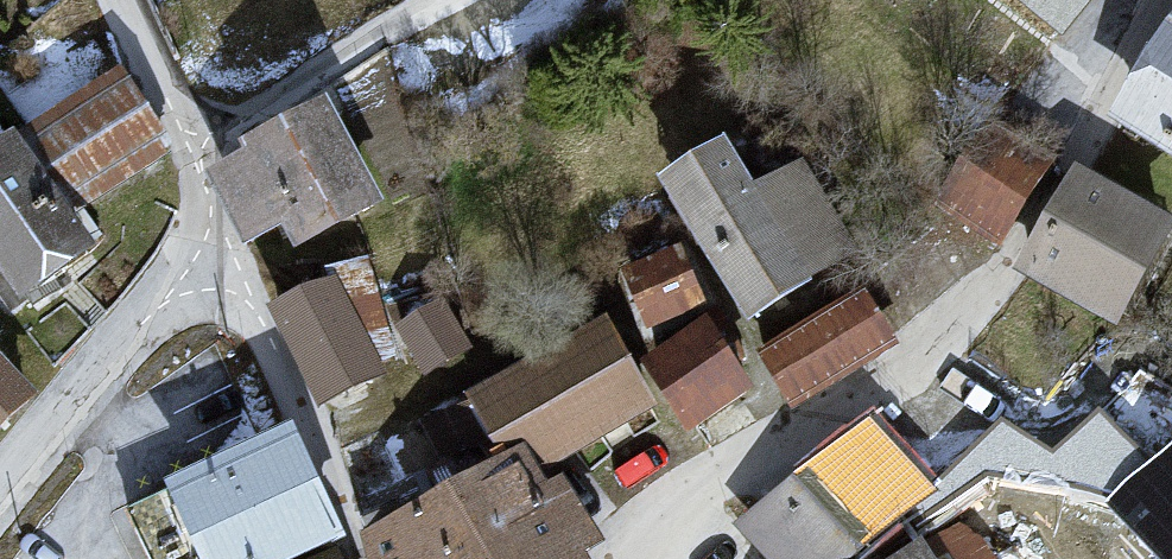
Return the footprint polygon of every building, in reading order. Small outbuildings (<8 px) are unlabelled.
[(1068,20),(1085,0),(1044,0),(1068,20)] [(1133,125),(1171,150),(1171,67),(1133,125)] [(0,164),(0,267),(25,303),(112,255),(90,219),(141,182),(90,103),(0,164)] [(344,112),(229,184),(268,264),(398,204),(344,112)] [(1014,219),(1044,153),(994,130),(963,196),(1014,219)] [(749,148),(681,193),(771,327),(863,265),(820,171),(775,195),(749,148)] [(1036,276),(1149,335),(1171,295),(1171,215),(1099,179),(1036,276)] [(646,301),(708,289),(696,228),(634,240),(646,301)] [(352,286),(286,316),(336,415),(397,378),(352,286)] [(688,403),(762,369),(727,291),(653,325),(688,403)] [(453,316),(401,342),(437,390),(481,363),(453,316)] [(384,544),(391,558),(615,558),(628,551),(574,482),(675,412),(628,329),(478,412),(517,483),(384,544)] [(44,381),(0,340),(0,428),(44,381)] [(1123,366),(1076,485),(1170,537),(1171,532),(1171,386),(1123,366)] [(291,432),(130,509),(154,558),(280,558),(338,531),(291,432)] [(757,542),(775,558),(910,558),(977,490),(881,437),(757,542)] [(941,558),(966,558),(959,547),(941,558)]
